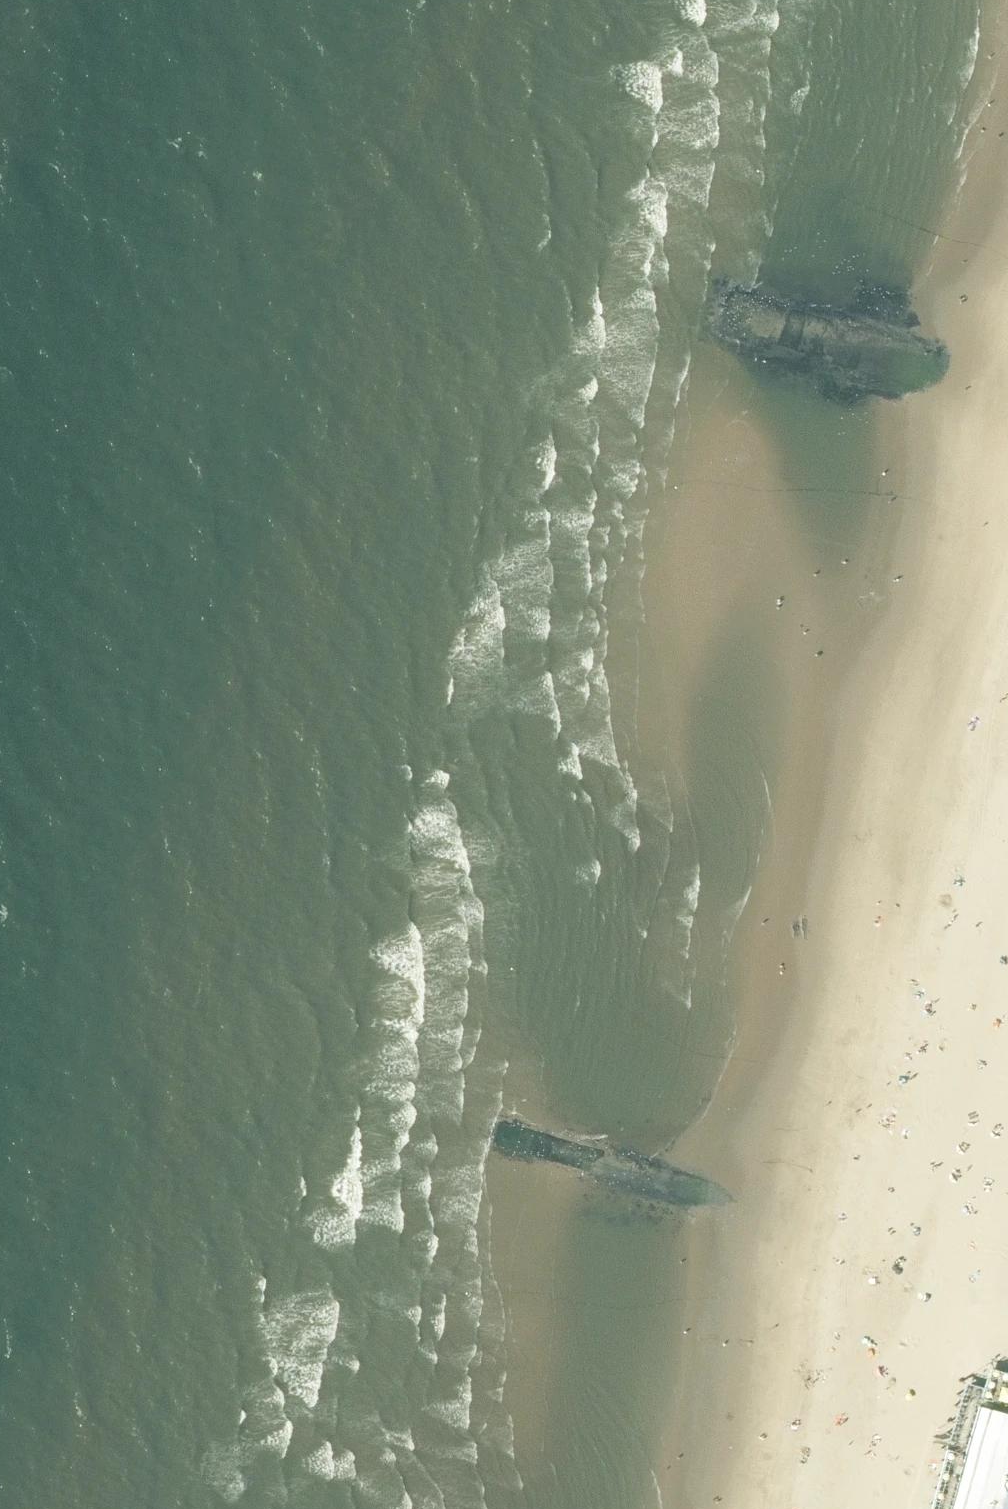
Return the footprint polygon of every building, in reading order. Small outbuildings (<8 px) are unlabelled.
[(972,1403),(942,1508),(1007,1508),(1007,1414),(995,1410),(972,1403)]
